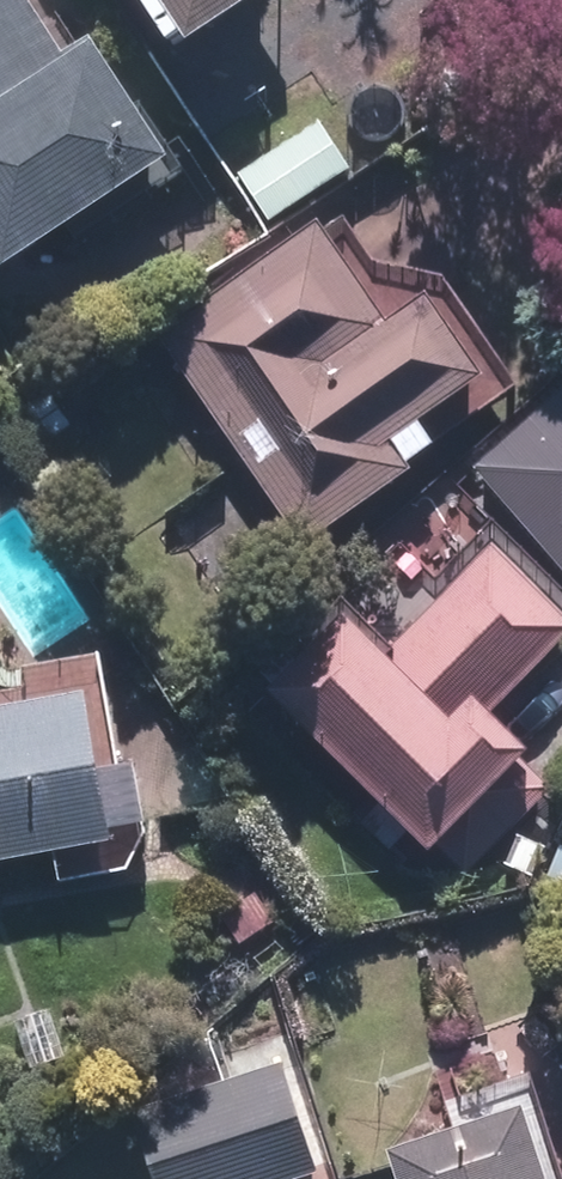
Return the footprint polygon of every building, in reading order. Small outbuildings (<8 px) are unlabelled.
[(26,256),(201,144),(125,26),(83,52),(50,0),(0,0),(0,215),(26,256)] [(191,42),(254,0),(163,0),(191,42)] [(364,163),(331,115),(245,176),(279,223),(364,163)] [(437,462),(445,410),(473,391),(487,411),(515,392),(440,285),(383,273),(336,204),(166,322),(320,543),(437,462)] [(504,534),(406,634),(368,596),(285,679),(450,845),(532,763),(524,755),(544,734),(505,695),(561,638),(561,592),(504,534)] [(134,827),(112,681),(0,698),(0,861),(21,858),(19,844),(134,827)] [(292,1052),(142,1104),(169,1178),(297,1178),(332,1166),(292,1052)] [(399,1138),(412,1178),(561,1178),(561,1142),(545,1090),(399,1138)]
